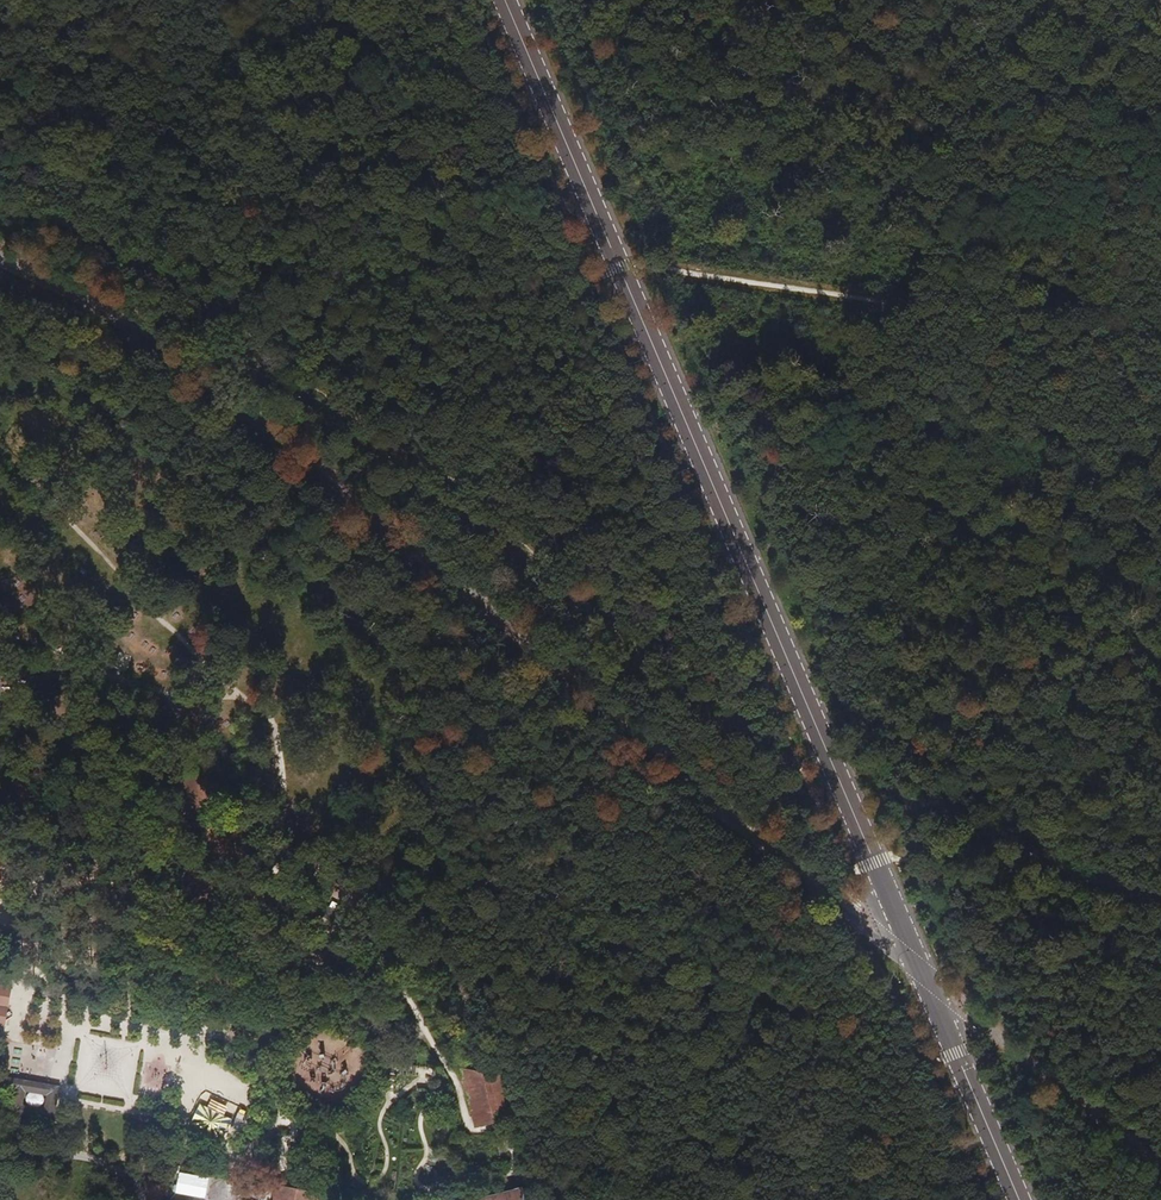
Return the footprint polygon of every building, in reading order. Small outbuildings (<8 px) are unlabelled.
[(139,1044),(83,1035),(81,1049),(124,1055),(125,1050),(137,1052),(139,1044)] [(464,1068),(478,1126),(517,1117),(508,1082),(513,1081),(511,1071),(503,1069),(499,1068),(499,1073),(464,1068)] [(57,1089),(0,1079),(0,1087),(14,1089),(11,1104),(0,1102),(0,1114),(52,1123),(57,1089)] [(523,1187),(481,1197),(468,1199),(526,1199),(523,1187)] [(318,1194),(276,1188),(274,1199),(317,1199),(318,1194)]
